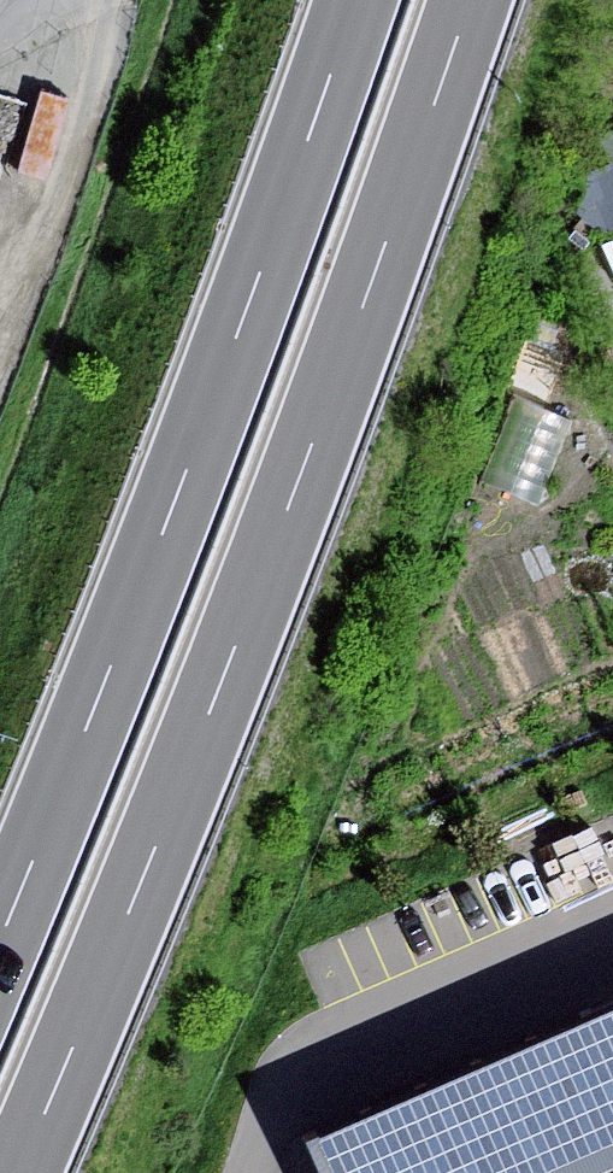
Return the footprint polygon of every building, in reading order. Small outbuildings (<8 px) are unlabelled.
[(298,1147),(310,1172),(612,1172),(612,1012),(298,1147)]
